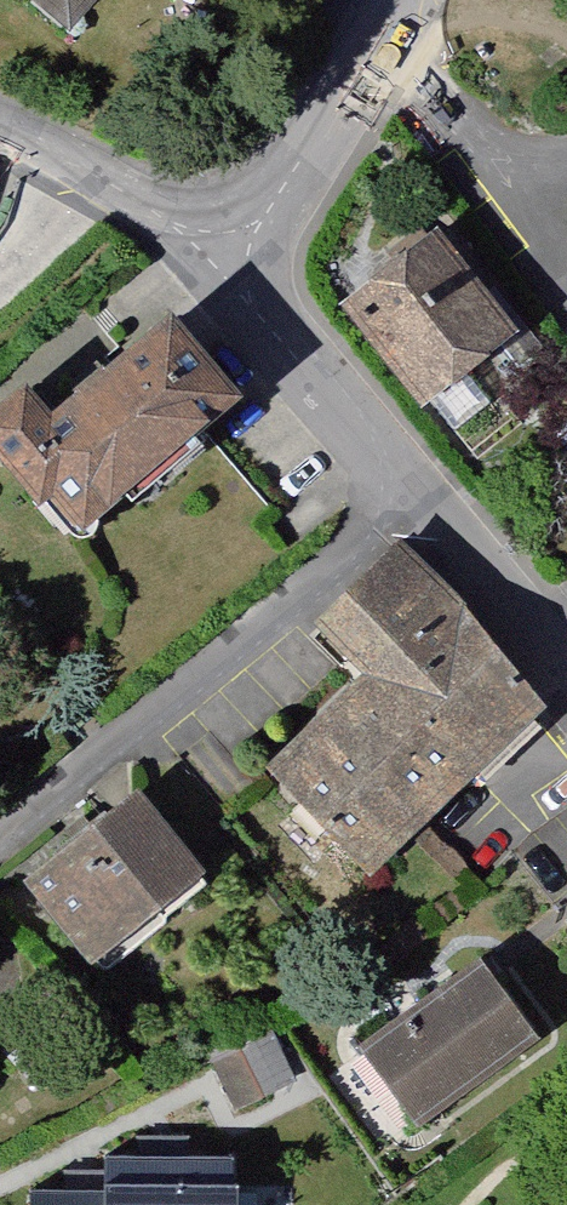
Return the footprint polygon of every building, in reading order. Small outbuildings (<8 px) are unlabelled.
[(83,23),(102,0),(54,0),(83,23)] [(536,327),(449,220),(358,294),(445,401),(536,327)] [(194,307),(78,408),(48,374),(0,415),(0,442),(83,539),(261,385),(194,307)] [(543,699),(405,548),(324,622),(367,669),(261,766),(356,869),(543,699)] [(103,968),(216,874),(142,786),(29,880),(103,968)] [(545,1025),(485,950),(366,1045),(426,1120),(545,1025)] [(301,1084),(266,1008),(207,1034),(242,1111),(301,1084)] [(238,1154),(102,1155),(102,1196),(29,1196),(29,1204),(239,1204),(238,1154)]
